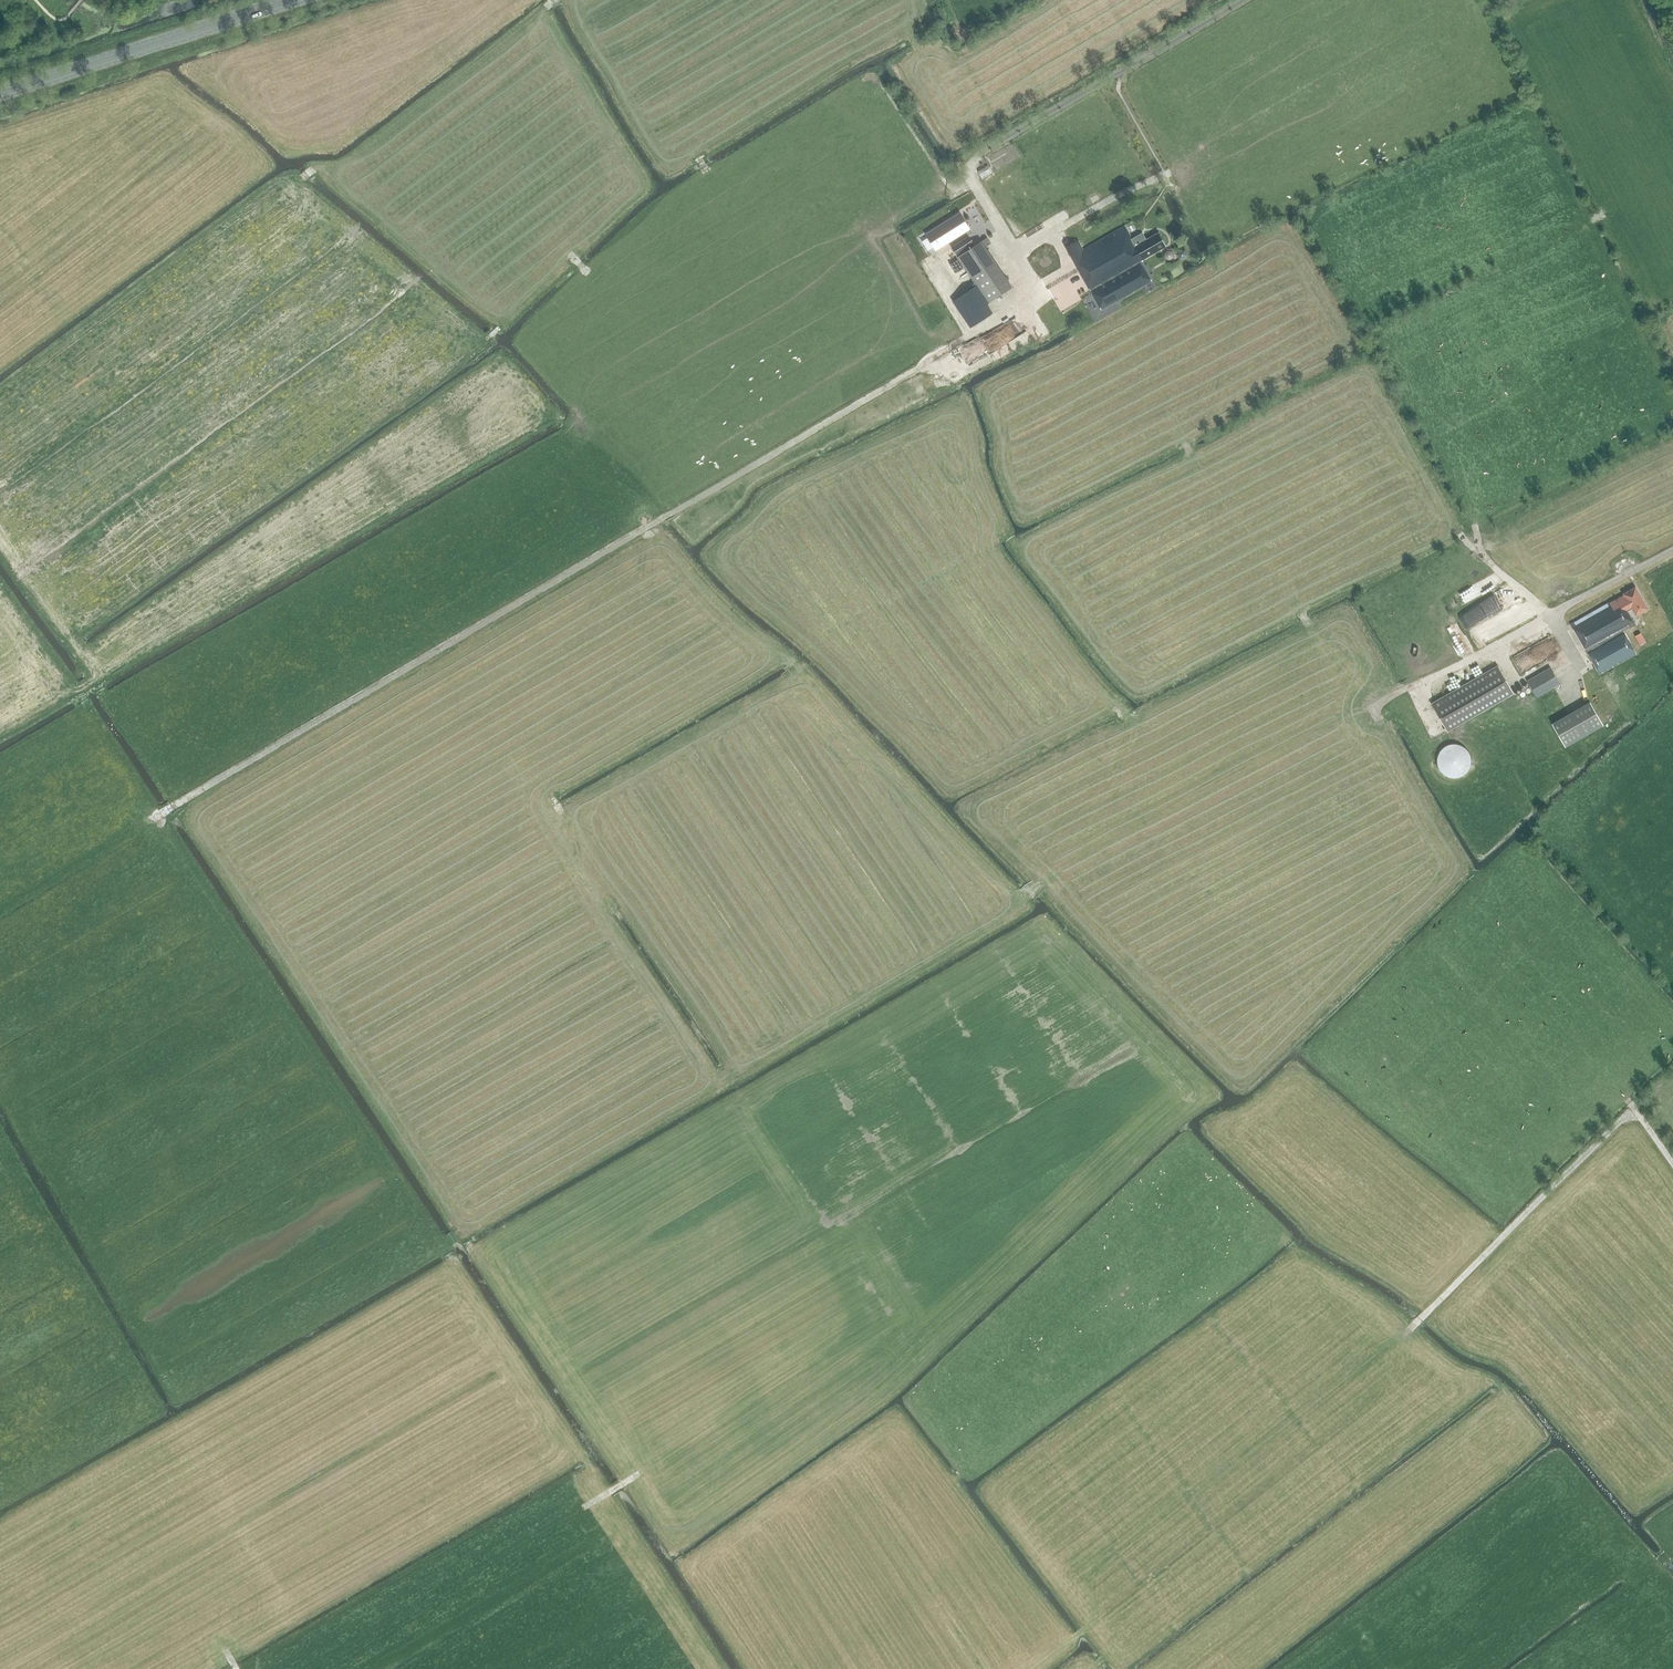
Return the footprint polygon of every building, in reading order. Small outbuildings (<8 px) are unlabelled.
[(925,235),(935,250),(940,246),(941,246),(969,228),(962,218),(957,221),(954,217),(931,231),(925,235)] [(1077,240),(1065,247),(1101,310),(1151,280),(1140,261),(1166,246),(1158,233),(1146,240),(1142,233),(1132,239),(1125,226),(1083,250),(1077,240)] [(969,236),(952,247),(957,255),(974,244),(969,236)] [(1012,287),(981,241),(957,257),(988,303),(1012,287)] [(1164,253),(1164,257),(1166,260),(1171,261),(1174,258),(1174,254),(1171,251),(1167,250),(1164,253)] [(1082,319),(1084,322),(1090,319),(1084,305),(1064,313),(1068,325),(1082,319)] [(1636,615),(1647,608),(1635,587),(1623,594),(1623,595),(1609,603),(1609,602),(1571,624),(1600,674),(1635,654),(1623,630),(1634,624),(1626,611),(1632,609),(1636,615)] [(1460,612),(1467,627),(1505,609),(1497,593),(1460,612)] [(1640,633),(1634,636),(1640,645),(1646,642),(1640,633)] [(1497,665),(1431,703),(1447,731),(1513,694),(1497,665)] [(1550,667),(1526,681),(1536,697),(1559,684),(1550,667)] [(1564,747),(1603,725),(1589,701),(1551,723),(1564,747)] [(1437,745),(1437,775),(1465,775),(1466,745),(1437,745)]
